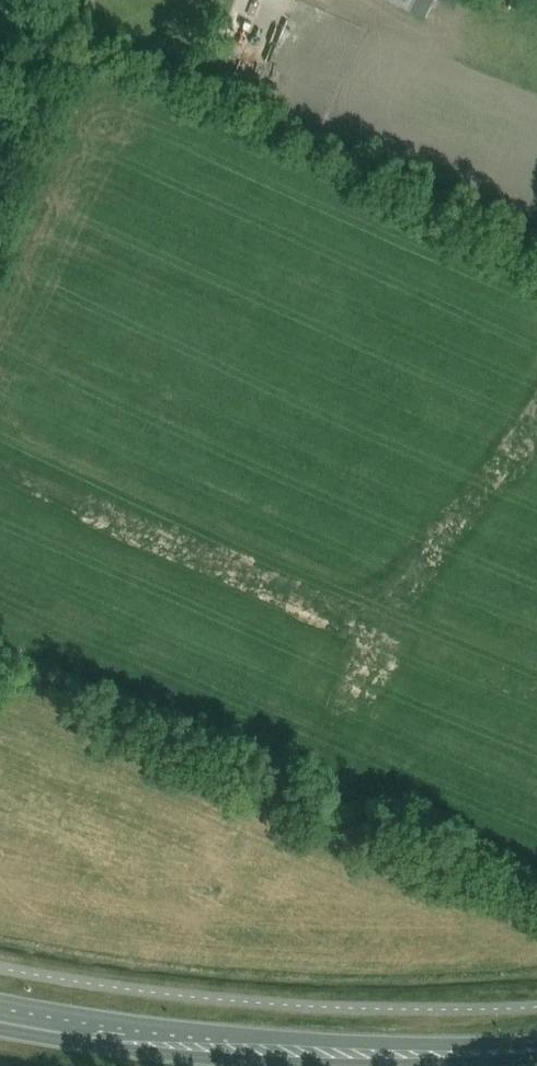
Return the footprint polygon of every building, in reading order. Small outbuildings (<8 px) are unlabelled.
[(408,9),(420,14),(427,18),(435,0),(389,0),(408,9)]
